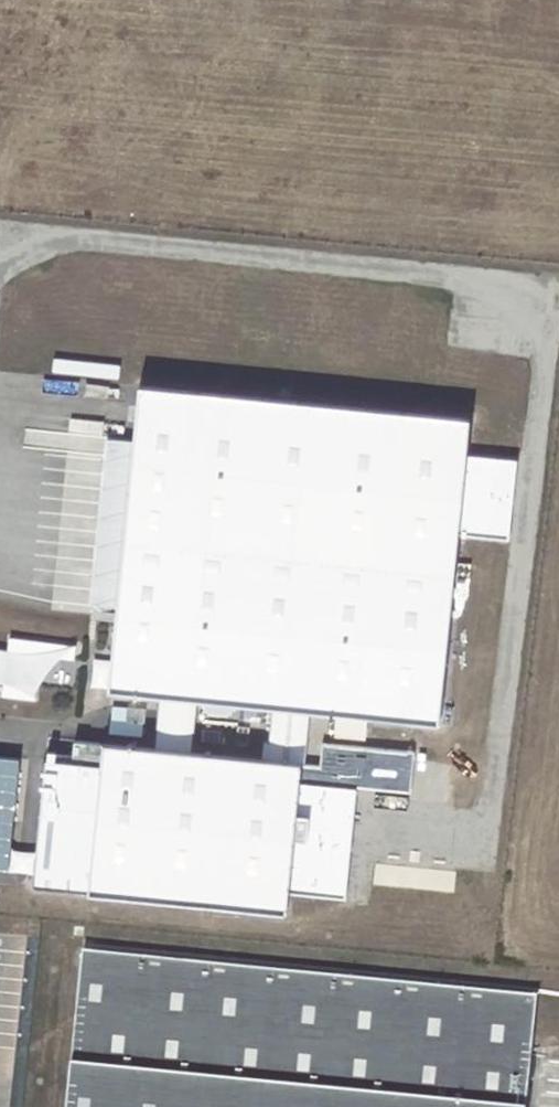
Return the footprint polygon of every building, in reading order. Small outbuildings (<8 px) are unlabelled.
[(164,695),(159,750),(103,744),(101,765),(45,760),(33,886),(285,912),(300,763),(299,763),(304,710),(437,723),(468,419),(139,386),(108,690),(164,695)] [(0,648),(0,684),(7,684),(6,699),(40,701),(41,687),(79,690),(82,642),(12,638),(12,648),(0,648)] [(203,699),(202,712),(230,715),(231,702),(203,699)] [(0,756),(0,867),(8,868),(19,758),(0,756)] [(82,953),(67,1106),(525,1106),(536,999),(82,953)]
